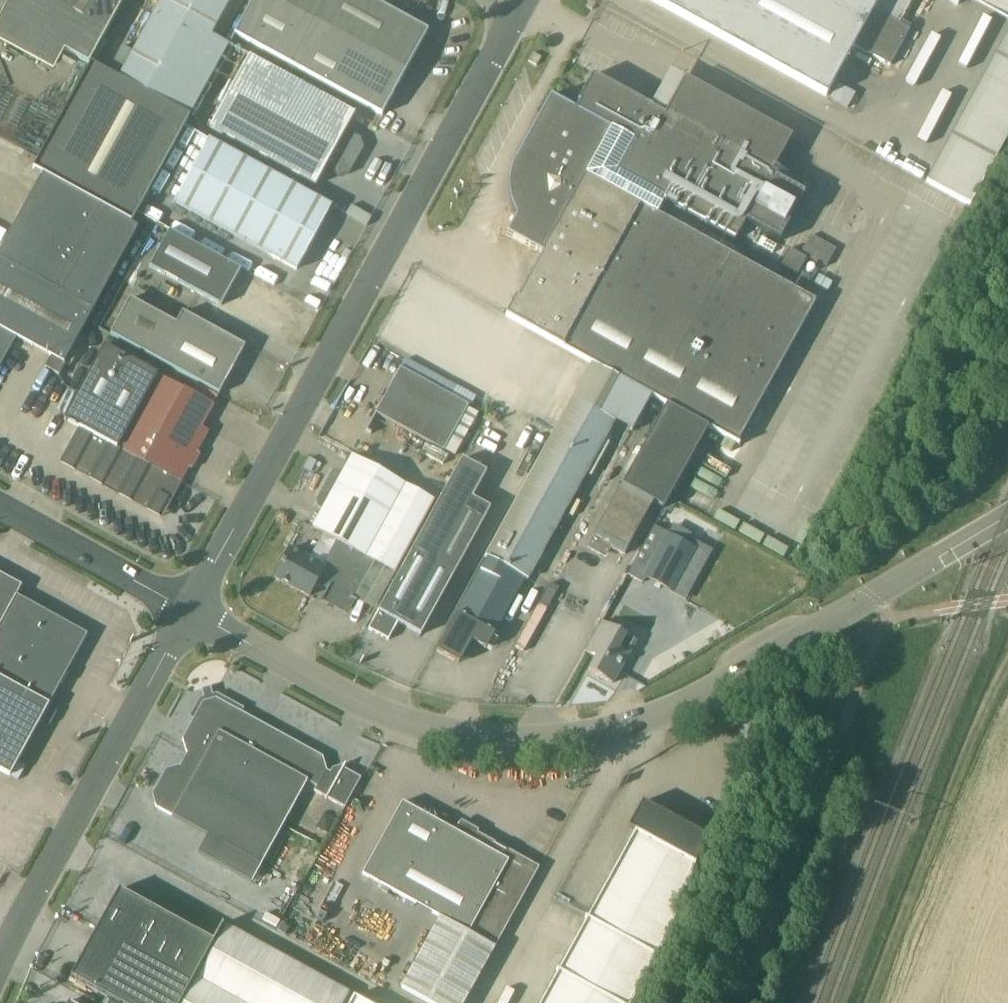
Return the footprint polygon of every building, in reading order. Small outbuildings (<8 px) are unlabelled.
[(0,20),(0,51),(51,78),(62,58),(86,71),(124,0),(11,0),(0,20)] [(120,77),(191,116),(230,45),(212,35),(231,0),(162,0),(120,77)] [(374,0),(254,0),(236,34),(383,114),(429,30),(374,0)] [(827,96),(854,46),(891,66),(910,31),(910,30),(900,24),(913,0),(652,0),(827,96)] [(971,206),(1007,137),(1007,52),(935,186),(971,206)] [(211,127),(317,185),(326,168),(341,176),(350,173),(365,147),(362,138),(347,130),(356,113),(250,55),(211,127)] [(545,63),(534,57),(528,68),(539,74),(545,63)] [(132,222),(191,116),(120,77),(91,62),(34,168),(44,173),(109,210),(132,222)] [(752,209),(742,228),(777,248),(792,220),(804,199),(778,185),(783,175),(774,170),(789,143),(792,137),(686,78),(666,115),(594,74),(579,102),(580,102),(757,201),(752,209)] [(742,228),(752,209),(757,201),(580,102),(576,109),(552,96),(512,168),(510,176),(509,188),(511,201),(513,208),(517,216),(507,234),(544,253),(511,312),(511,313),(509,311),(507,315),(592,363),(618,377),(667,404),(709,427),(738,443),(816,301),(658,214),(666,200),(736,239),(742,228)] [(175,202),(298,270),(332,207),(209,139),(175,202)] [(0,252),(0,256),(64,292),(109,210),(44,173),(0,252)] [(132,222),(109,210),(64,292),(0,256),(0,360),(2,361),(16,335),(51,354),(65,362),(140,227),(132,222)] [(222,305),(242,269),(170,230),(151,266),(222,305)] [(111,334),(220,393),(246,345),(183,311),(177,323),(131,298),(111,334)] [(181,481),(118,447),(158,373),(106,344),(65,419),(80,427),(62,461),(163,515),(181,481)] [(51,354),(44,365),(59,373),(65,362),(51,354)] [(480,411),(471,407),(477,397),(406,359),(376,413),(455,457),(480,411)] [(487,648),(527,576),(530,578),(615,422),(598,413),(618,377),(592,363),(487,554),(490,556),(438,650),(456,660),(468,638),(487,648)] [(118,447),(181,481),(209,430),(202,426),(215,404),(158,373),(118,447)] [(667,404),(628,475),(623,484),(588,547),(602,555),(608,545),(625,554),(654,502),(664,507),(663,509),(664,509),(709,427),(667,404)] [(316,585),(323,589),(326,584),(330,586),(323,598),(348,611),(376,561),(396,572),(436,500),(353,456),(344,473),(340,471),(335,473),(319,501),(320,506),(324,508),(314,527),(339,541),(325,567),(291,549),(275,577),(311,596),(316,585)] [(473,498),(487,472),(462,459),(416,545),(370,628),(389,639),(399,621),(422,634),(457,571),(491,507),(473,498)] [(655,525),(628,574),(643,582),(646,577),(671,590),(669,593),(685,601),(713,551),(690,538),(692,534),(674,524),(669,533),(655,525)] [(11,775),(40,722),(46,725),(51,724),(57,712),(56,707),(50,704),(88,633),(18,594),(23,585),(0,572),(0,769),(11,775)] [(613,683),(622,667),(637,640),(604,621),(587,651),(597,657),(590,670),(613,683)] [(214,694),(205,697),(206,701),(204,702),(183,739),(187,752),(188,752),(181,765),(180,765),(167,769),(153,794),(157,807),(262,864),(308,781),(257,753),(271,727),(217,698),(215,698),(214,694)] [(343,767),(342,769),(339,776),(328,770),(324,756),(271,727),(257,753),(308,781),(318,786),(316,791),(345,807),(362,777),(343,767)] [(636,830),(588,917),(586,916),(586,917),(588,919),(560,970),(558,969),(557,970),(559,971),(542,1002),(633,1002),(658,957),(660,958),(660,957),(658,956),(668,939),(696,863),(706,836),(643,801),(629,826),(636,830)] [(425,1002),(465,1002),(540,867),(460,823),(455,831),(403,802),(363,874),(441,917),(401,990),(425,1002)] [(325,813),(316,828),(328,834),(336,819),(325,813)] [(357,997),(222,923),(213,940),(119,889),(95,932),(223,1002),(354,1002),(357,997)] [(95,932),(71,976),(120,1002),(223,1002),(95,932)]
